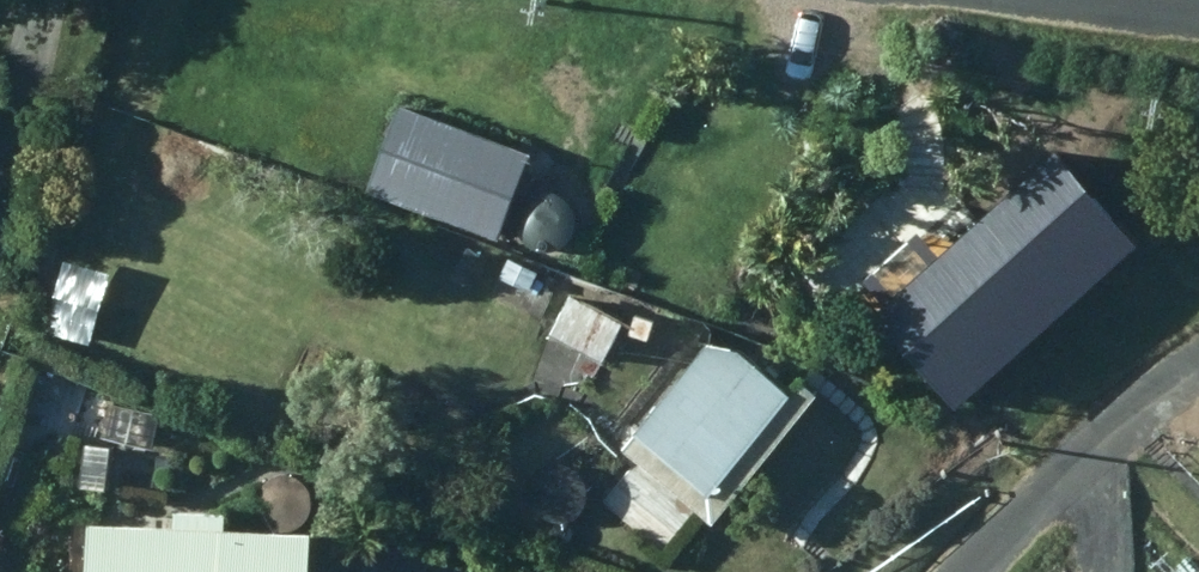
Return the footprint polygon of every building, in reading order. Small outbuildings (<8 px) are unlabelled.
[(366,197),(499,243),(529,156),(396,109),(366,197)] [(952,417),(1135,251),(1050,159),(869,326),(952,417)] [(540,325),(556,283),(511,266),(494,308),(540,325)] [(622,328),(569,297),(545,339),(598,369),(622,328)] [(801,415),(734,354),(704,348),(614,449),(666,496),(677,484),(702,505),(734,469),(746,478),(801,415)] [(144,449),(152,418),(116,410),(108,441),(144,449)] [(85,533),(83,571),(311,571),(313,541),(219,538),(221,518),(174,517),(173,537),(85,533)]
